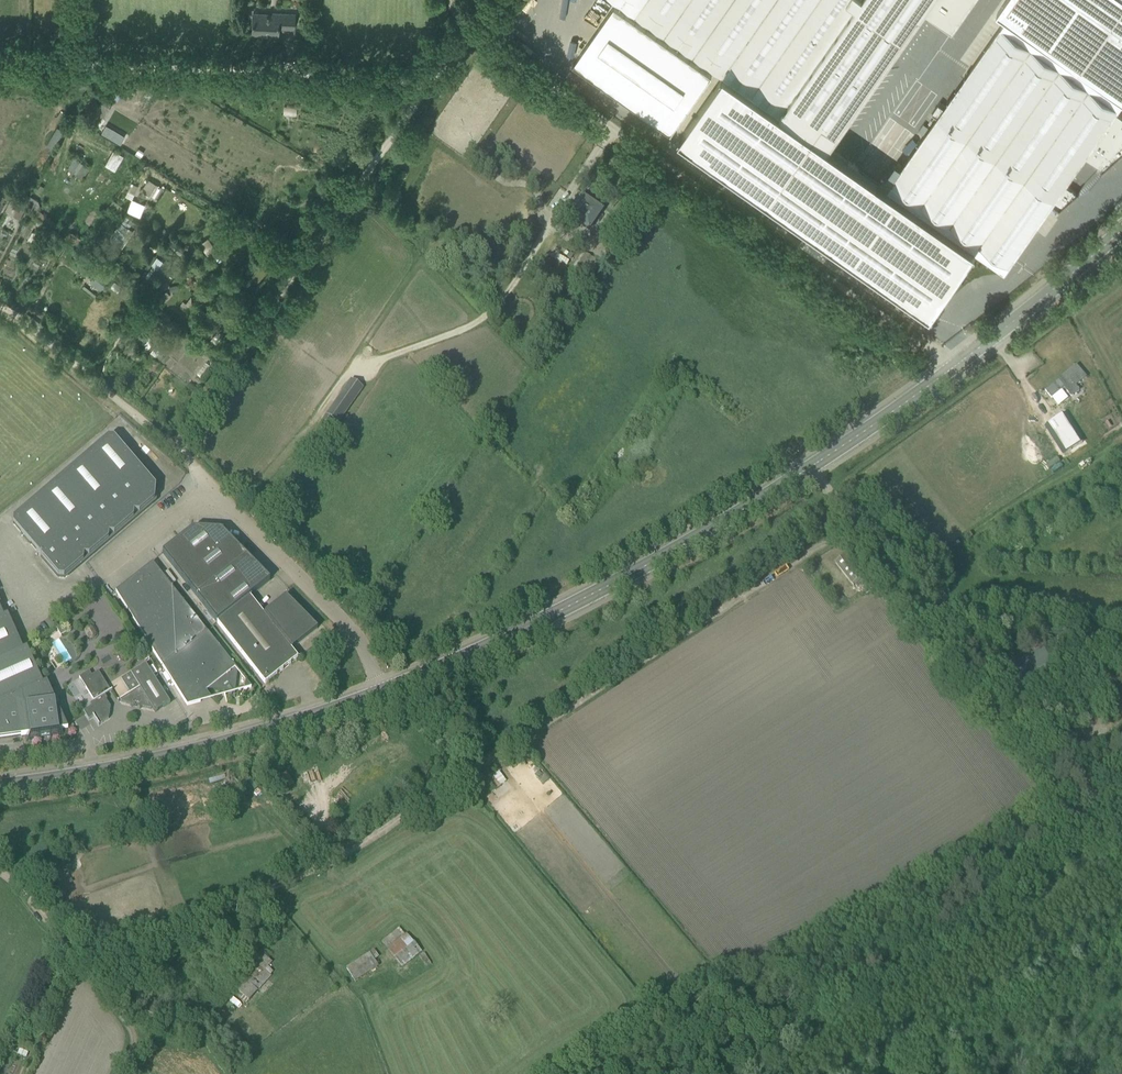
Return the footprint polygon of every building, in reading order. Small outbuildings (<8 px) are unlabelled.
[(724,74),(680,138),(803,225),(846,255),(931,314),(976,250),(891,191),(891,190),(888,188),(849,160),(848,161),(829,147),(924,13),(952,33),(975,0),(618,0),(724,74)] [(997,14),(1006,21),(1002,26),(1118,108),(1121,103),(1121,0),(1007,0),(997,14)] [(615,6),(574,64),(671,133),(712,75),(615,6)] [(294,14),(283,14),(272,13),(272,14),(253,13),(252,34),(278,36),(278,28),(294,29),(294,14)] [(888,188),(891,190),(891,191),(976,250),(1005,270),(1051,204),(1060,210),(1079,193),(1078,192),(1077,193),(1064,185),(1084,157),(1103,170),(1102,171),(1102,172),(1121,154),(1121,117),(1115,113),(1118,108),(1002,26),(944,108),(936,120),(888,188)] [(225,104),(237,105),(238,96),(226,95),(225,104)] [(936,120),(944,108),(938,103),(931,113),(935,115),(933,117),(936,120)] [(283,117),(295,119),(296,111),(284,109),(283,117)] [(106,125),(101,133),(108,137),(112,129),(106,125)] [(58,126),(47,144),(54,148),(65,130),(58,126)] [(113,169),(122,157),(112,150),(103,162),(113,169)] [(81,180),(89,170),(74,158),(66,169),(81,180)] [(148,179),(142,191),(150,196),(157,184),(148,179)] [(129,181),(125,191),(132,195),(137,185),(129,181)] [(588,229),(601,210),(582,197),(569,216),(588,229)] [(136,212),(139,203),(133,201),(129,210),(136,212)] [(19,219),(24,210),(18,207),(13,216),(19,219)] [(38,210),(34,214),(51,227),(54,223),(38,210)] [(90,230),(98,220),(90,214),(83,225),(90,230)] [(119,222),(108,239),(117,245),(128,228),(119,222)] [(102,242),(100,244),(107,250),(112,243),(104,238),(102,242)] [(89,280),(99,287),(106,277),(96,270),(89,280)] [(183,301),(179,307),(185,311),(189,305),(186,303),(183,301)] [(201,308),(195,317),(200,321),(206,312),(201,308)] [(1086,377),(1083,374),(1077,365),(1045,390),(1052,398),(1065,388),(1072,397),(1079,390),(1076,386),(1086,377)] [(332,419),(338,423),(363,389),(352,381),(326,414),(332,419)] [(1046,426),(1045,427),(1061,453),(1063,456),(1081,445),(1062,416),(1046,426)] [(108,437),(85,456),(13,518),(12,524),(58,577),(64,578),(83,561),(84,556),(89,556),(108,540),(109,534),(114,535),(133,518),(134,513),(139,513),(154,500),(156,487),(114,438),(108,437)] [(249,597),(270,581),(221,531),(193,529),(162,553),(216,623),(216,622),(216,623),(265,684),(298,658),(291,649),(317,629),(286,596),(263,614),(249,597)] [(867,575),(850,553),(836,564),(853,586),(867,575)] [(208,632),(159,571),(153,562),(115,592),(163,667),(208,632)] [(7,614),(3,616),(0,609),(0,739),(25,735),(26,741),(65,736),(64,730),(68,729),(62,715),(59,695),(53,696),(47,682),(43,683),(27,647),(23,649),(7,614)] [(60,624),(56,627),(61,635),(66,632),(60,624)] [(237,670),(208,632),(163,667),(187,706),(200,702),(200,701),(199,701),(198,697),(207,690),(229,692),(226,689),(229,686),(235,693),(237,670)] [(1051,662),(1044,648),(1007,667),(1022,696),(1059,678),(1052,664),(1051,662)] [(145,664),(132,672),(121,680),(130,694),(117,702),(118,702),(120,701),(121,703),(130,705),(131,707),(134,706),(138,706),(139,709),(142,707),(150,709),(152,708),(155,713),(170,703),(145,664)] [(105,697),(104,696),(111,692),(98,671),(92,676),(89,671),(79,677),(94,701),(90,704),(91,706),(83,711),(88,720),(93,717),(98,726),(99,725),(108,719),(110,707),(104,699),(105,697)] [(52,888),(41,875),(33,882),(43,895),(52,888)] [(382,941),(402,967),(421,952),(407,934),(405,935),(399,927),(382,941)] [(374,950),(346,968),(355,982),(379,967),(376,963),(381,960),(374,950)] [(249,972),(244,978),(258,991),(264,985),(271,976),(265,971),(272,963),(262,954),(247,970),(249,972)] [(419,957),(426,968),(431,965),(424,954),(419,957)] [(62,974),(57,984),(63,987),(68,977),(62,974)]
